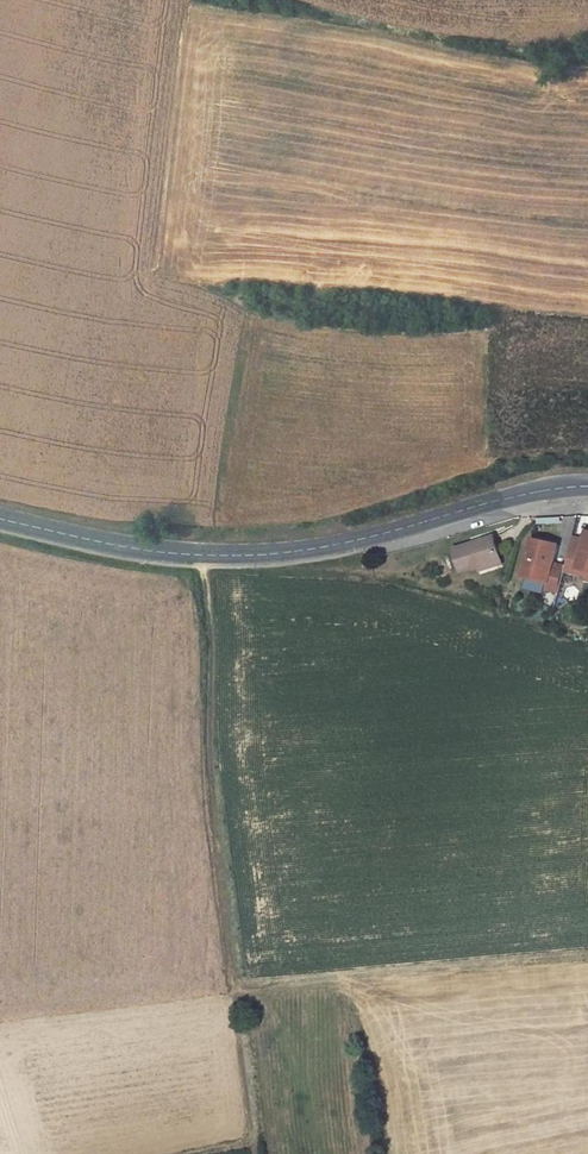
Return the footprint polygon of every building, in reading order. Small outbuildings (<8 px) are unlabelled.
[(584,549),(578,568),(587,571),(587,532),(584,549)] [(502,559),(495,536),(456,549),(463,572),(481,566),(502,559)] [(565,571),(554,568),(555,563),(560,545),(534,539),(524,577),(540,580),(550,583),(549,589),(560,592),(565,571)] [(578,568),(584,549),(572,546),(567,566),(565,571),(577,574),(578,568)] [(482,570),(504,563),(502,559),(481,566),(482,570)] [(565,571),(567,566),(555,563),(554,568),(565,571)] [(578,568),(577,574),(587,577),(587,573),(587,571),(578,568)] [(550,583),(540,580),(539,587),(549,589),(550,583)]
